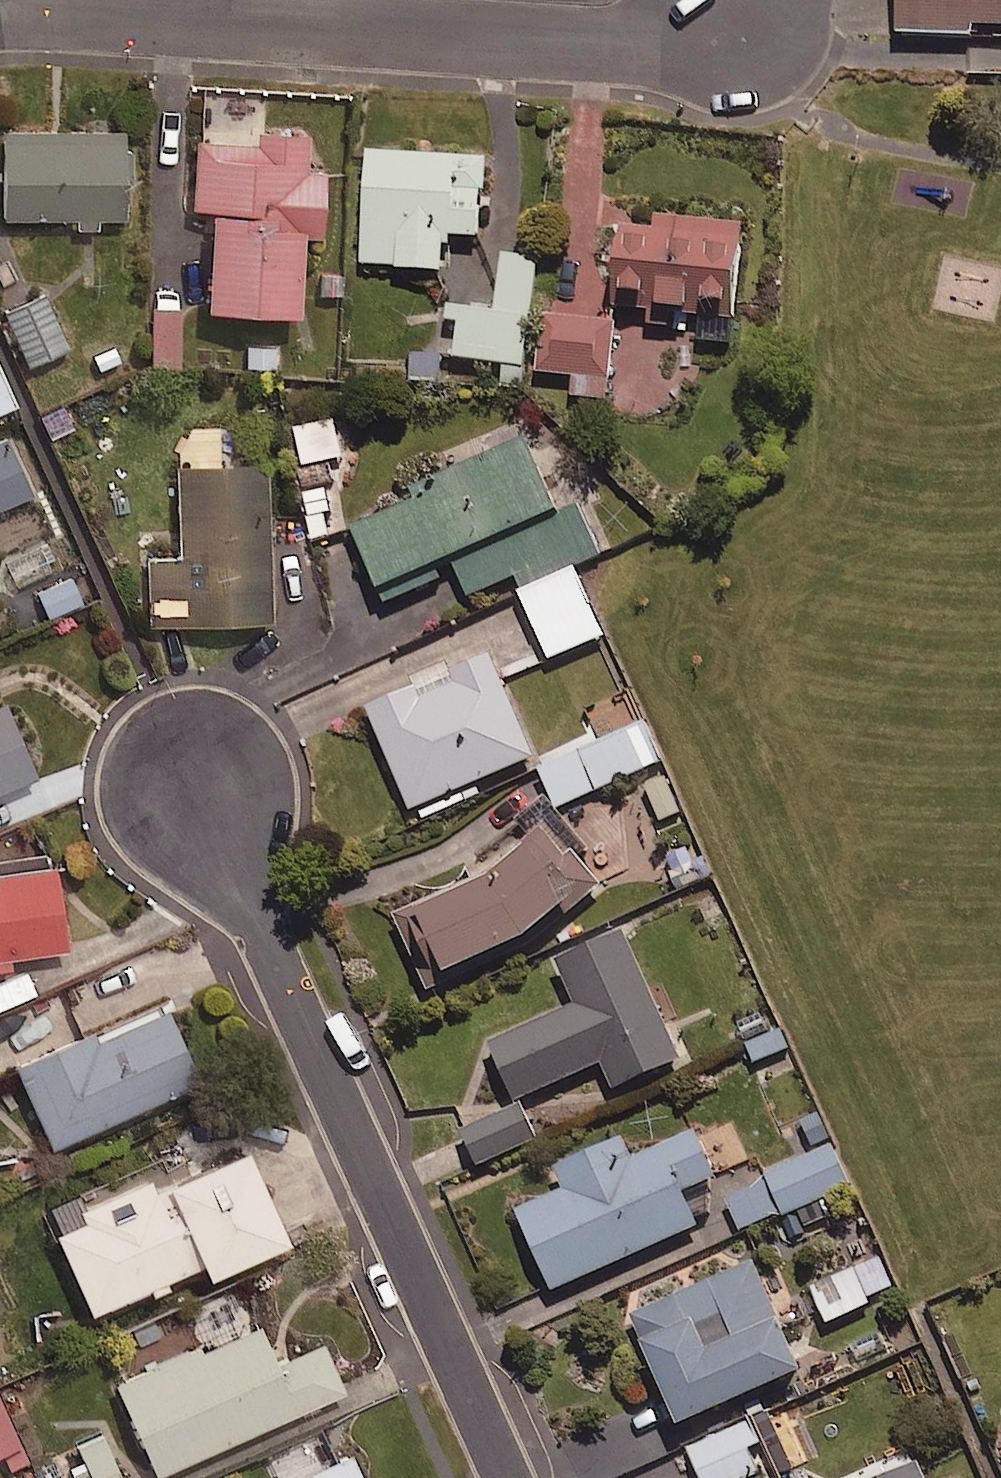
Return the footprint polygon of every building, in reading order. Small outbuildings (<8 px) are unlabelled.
[(904,39),(975,39),(975,31),(1000,31),(1000,0),(904,0),(904,39)] [(123,134),(5,136),(6,221),(125,219),(123,134)] [(310,137),(251,134),(250,148),(196,145),(193,212),(215,213),(209,315),(298,320),(302,243),(321,244),(324,173),(308,173),(310,137)] [(370,158),(364,266),(396,267),(396,274),(443,277),(445,239),(482,241),(486,163),(370,158)] [(654,305),(653,332),(693,333),(693,322),(739,324),(743,226),(625,222),(622,304),(654,305)] [(498,317),(448,310),(445,330),(459,332),(455,361),(523,371),(538,264),(506,259),(498,317)] [(67,351),(44,299),(6,316),(29,367),(67,351)] [(177,309),(150,310),(152,365),(179,364),(177,309)] [(614,327),(544,321),(540,376),(578,380),(576,400),(608,403),(614,327)] [(0,371),(0,413),(15,407),(0,371)] [(346,461),(340,426),(298,433),(304,468),(346,461)] [(5,442),(0,444),(0,511),(30,497),(5,442)] [(461,578),(470,601),(517,583),(522,595),(601,563),(583,517),(562,525),(532,447),(462,475),(467,489),(357,532),(387,607),(461,578)] [(269,625),(265,467),(179,470),(182,560),(151,561),(152,629),(269,625)] [(326,484),(302,487),(310,549),(334,546),(326,484)] [(83,603),(70,577),(38,592),(51,619),(83,603)] [(581,617),(567,580),(523,598),(538,634),(581,617)] [(536,764),(494,664),(455,681),(458,687),(423,701),(419,693),(371,713),(414,815),(536,764)] [(5,704),(0,706),(0,795),(37,779),(5,704)] [(664,766),(646,727),(542,773),(559,812),(664,766)] [(533,947),(600,890),(544,832),(486,883),(398,923),(432,995),(533,947)] [(55,870),(0,878),(0,962),(66,953),(55,870)] [(682,1067),(626,941),(559,971),(577,1012),(494,1049),(519,1107),(605,1068),(617,1096),(682,1067)] [(206,1082),(169,998),(15,1067),(53,1151),(206,1082)] [(765,1086),(798,1071),(777,1024),(744,1038),(765,1086)] [(537,1146),(522,1111),(465,1137),(480,1171),(537,1146)] [(719,1183),(699,1137),(633,1167),(624,1146),(559,1175),(568,1197),(520,1218),(555,1297),(700,1232),(685,1198),(719,1183)] [(852,1193),(837,1153),(766,1180),(769,1187),(729,1202),(742,1235),(852,1193)] [(288,1248),(246,1156),(152,1198),(144,1180),(80,1208),(88,1226),(58,1240),(92,1317),(202,1268),(209,1283),(288,1248)] [(812,1289),(828,1328),(874,1308),(871,1300),(896,1290),(883,1260),(812,1289)] [(807,1382),(757,1268),(634,1322),(684,1436),(807,1382)] [(275,1368),(258,1330),(213,1350),(209,1343),(116,1384),(157,1477),(345,1395),(323,1347),(275,1368)] [(0,1393),(0,1458),(21,1449),(0,1393)] [(753,1426),(692,1453),(703,1477),(758,1477),(773,1471),(753,1426)] [(102,1436),(53,1457),(63,1477),(121,1477),(102,1436)] [(350,1457),(306,1477),(360,1477),(350,1457)] [(677,1457),(632,1477),(687,1477),(677,1457)] [(921,1470),(902,1477),(925,1477),(921,1470)]
